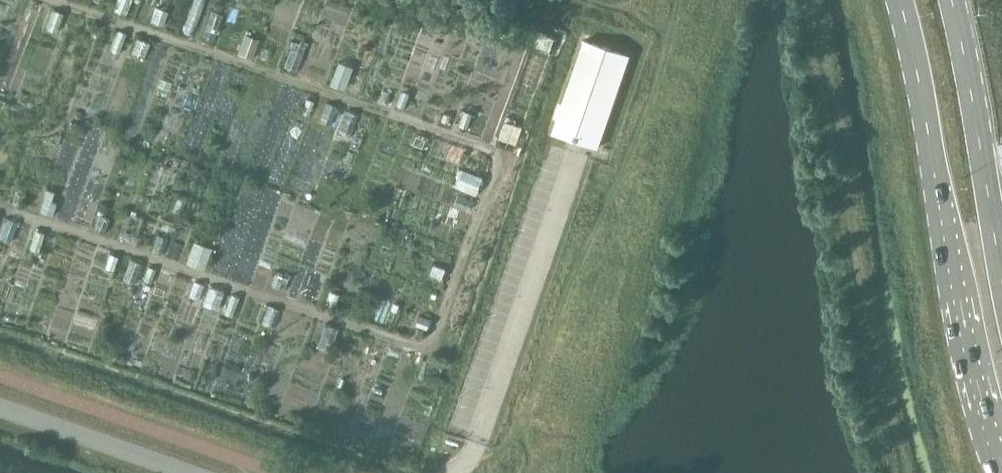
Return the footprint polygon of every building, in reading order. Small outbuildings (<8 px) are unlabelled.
[(132,0),(118,0),(114,11),(126,16),(132,0)] [(194,35),(207,0),(193,0),(182,31),(194,35)] [(164,26),(168,12),(156,8),(151,22),(164,26)] [(57,32),(64,13),(53,9),(46,28),(57,32)] [(215,42),(225,16),(213,11),(203,37),(215,42)] [(120,52),(127,33),(118,30),(111,49),(120,52)] [(253,59),(259,40),(245,35),(238,54),(253,59)] [(145,58),(150,43),(138,38),(132,53),(145,58)] [(585,41),(553,133),(597,148),(629,56),(585,41)] [(285,67),(297,71),(306,46),(294,42),(285,67)] [(268,60),(272,51),(264,48),(260,58),(268,60)] [(331,84),(345,90),(353,68),(339,62),(331,84)] [(240,86),(244,77),(236,74),(233,84),(240,86)] [(169,93),(172,84),(161,80),(158,89),(169,93)] [(405,109),(411,94),(405,91),(399,106),(405,109)] [(310,116),(315,102),(307,99),(302,114),(310,116)] [(331,125),(338,106),(327,103),(321,121),(331,125)] [(350,136),(358,115),(347,111),(339,132),(350,136)] [(469,129),(474,114),(465,111),(460,126),(469,129)] [(453,117),(445,114),(442,121),(450,124),(453,117)] [(463,170),(457,187),(477,195),(484,178),(463,170)] [(41,212),(53,217),(58,203),(52,201),(55,192),(48,190),(41,212)] [(459,196),(455,206),(470,211),(473,201),(459,196)] [(105,234),(111,219),(101,215),(95,230),(105,234)] [(1,239),(11,242),(18,222),(7,219),(1,239)] [(31,250),(39,252),(45,234),(37,231),(31,250)] [(153,249),(163,253),(168,239),(158,235),(153,249)] [(195,242),(187,263),(205,270),(213,248),(195,242)] [(106,268),(115,271),(120,257),(111,254),(106,268)] [(123,279),(135,283),(142,264),(131,259),(123,279)] [(434,265),(431,275),(443,280),(447,270),(434,265)] [(144,280),(151,283),(156,270),(149,267),(144,280)] [(274,287),(286,291),(289,278),(278,275),(274,287)] [(190,296),(199,300),(205,285),(196,281),(190,296)] [(203,304),(218,310),(225,292),(209,287),(203,304)] [(325,305),(335,309),(341,295),(331,291),(325,305)] [(232,316),(240,298),(232,295),(225,313),(232,316)] [(262,323),(274,327),(281,309),(269,305),(262,323)] [(434,320),(421,315),(417,325),(430,330),(434,320)] [(318,347),(331,351),(339,328),(326,323),(318,347)] [(424,359),(418,376),(426,379),(432,362),(424,359)]
